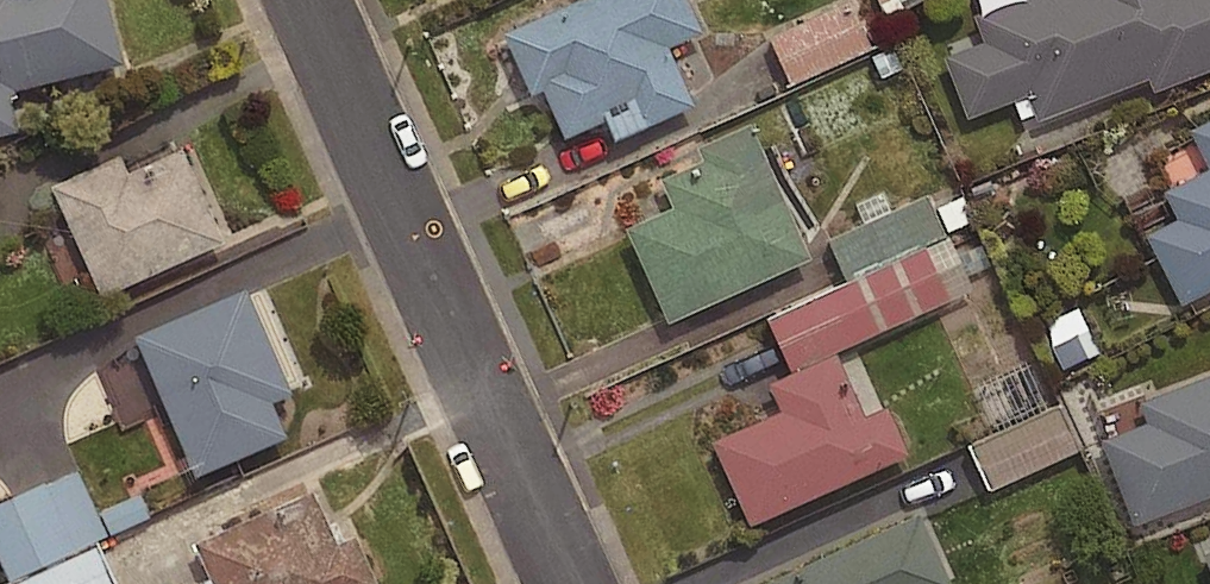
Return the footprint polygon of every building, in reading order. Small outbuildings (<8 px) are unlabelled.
[(110,0),(0,0),(0,132),(24,126),(14,84),(124,58),(110,0)] [(694,0),(575,0),(508,30),(535,92),(547,87),(568,135),(641,103),(650,123),(699,102),(673,43),(707,29),(694,0)] [(849,0),(845,0),(771,35),(792,80),(869,43),(849,0)] [(976,11),(986,38),(948,53),(971,114),(1032,91),(1042,116),(1154,74),(1158,87),(1209,67),(1209,0),(1005,0),(976,11)] [(1194,127),(1209,159),(1209,119),(1194,127)] [(816,255),(755,120),(701,144),(706,157),(665,175),(678,204),(631,225),(673,319),(816,255)] [(227,239),(185,146),(130,170),(122,152),(53,183),(103,294),(227,239)] [(1169,189),(1183,215),(1151,232),(1186,300),(1209,287),(1209,168),(1169,189)] [(847,277),(975,221),(960,186),(832,242),(847,277)] [(294,391),(248,286),(139,333),(200,472),(290,432),(276,399),(294,391)] [(1095,353),(1083,305),(1049,313),(1061,361),(1095,353)] [(912,452),(890,404),(870,413),(841,349),(773,379),(786,409),(717,439),(755,522),(912,452)] [(1143,399),(1151,421),(1108,437),(1140,521),(1209,494),(1209,374),(1143,399)] [(1081,444),(1061,401),(971,442),(991,485),(1081,444)] [(8,572),(153,511),(142,486),(93,507),(77,467),(0,499),(0,552),(8,572)] [(316,487),(197,540),(216,583),(380,583),(381,583),(358,533),(340,541),(316,487)] [(923,510),(767,580),(769,583),(954,583),(955,583),(923,510)] [(98,542),(9,583),(116,583),(117,583),(98,542)]
